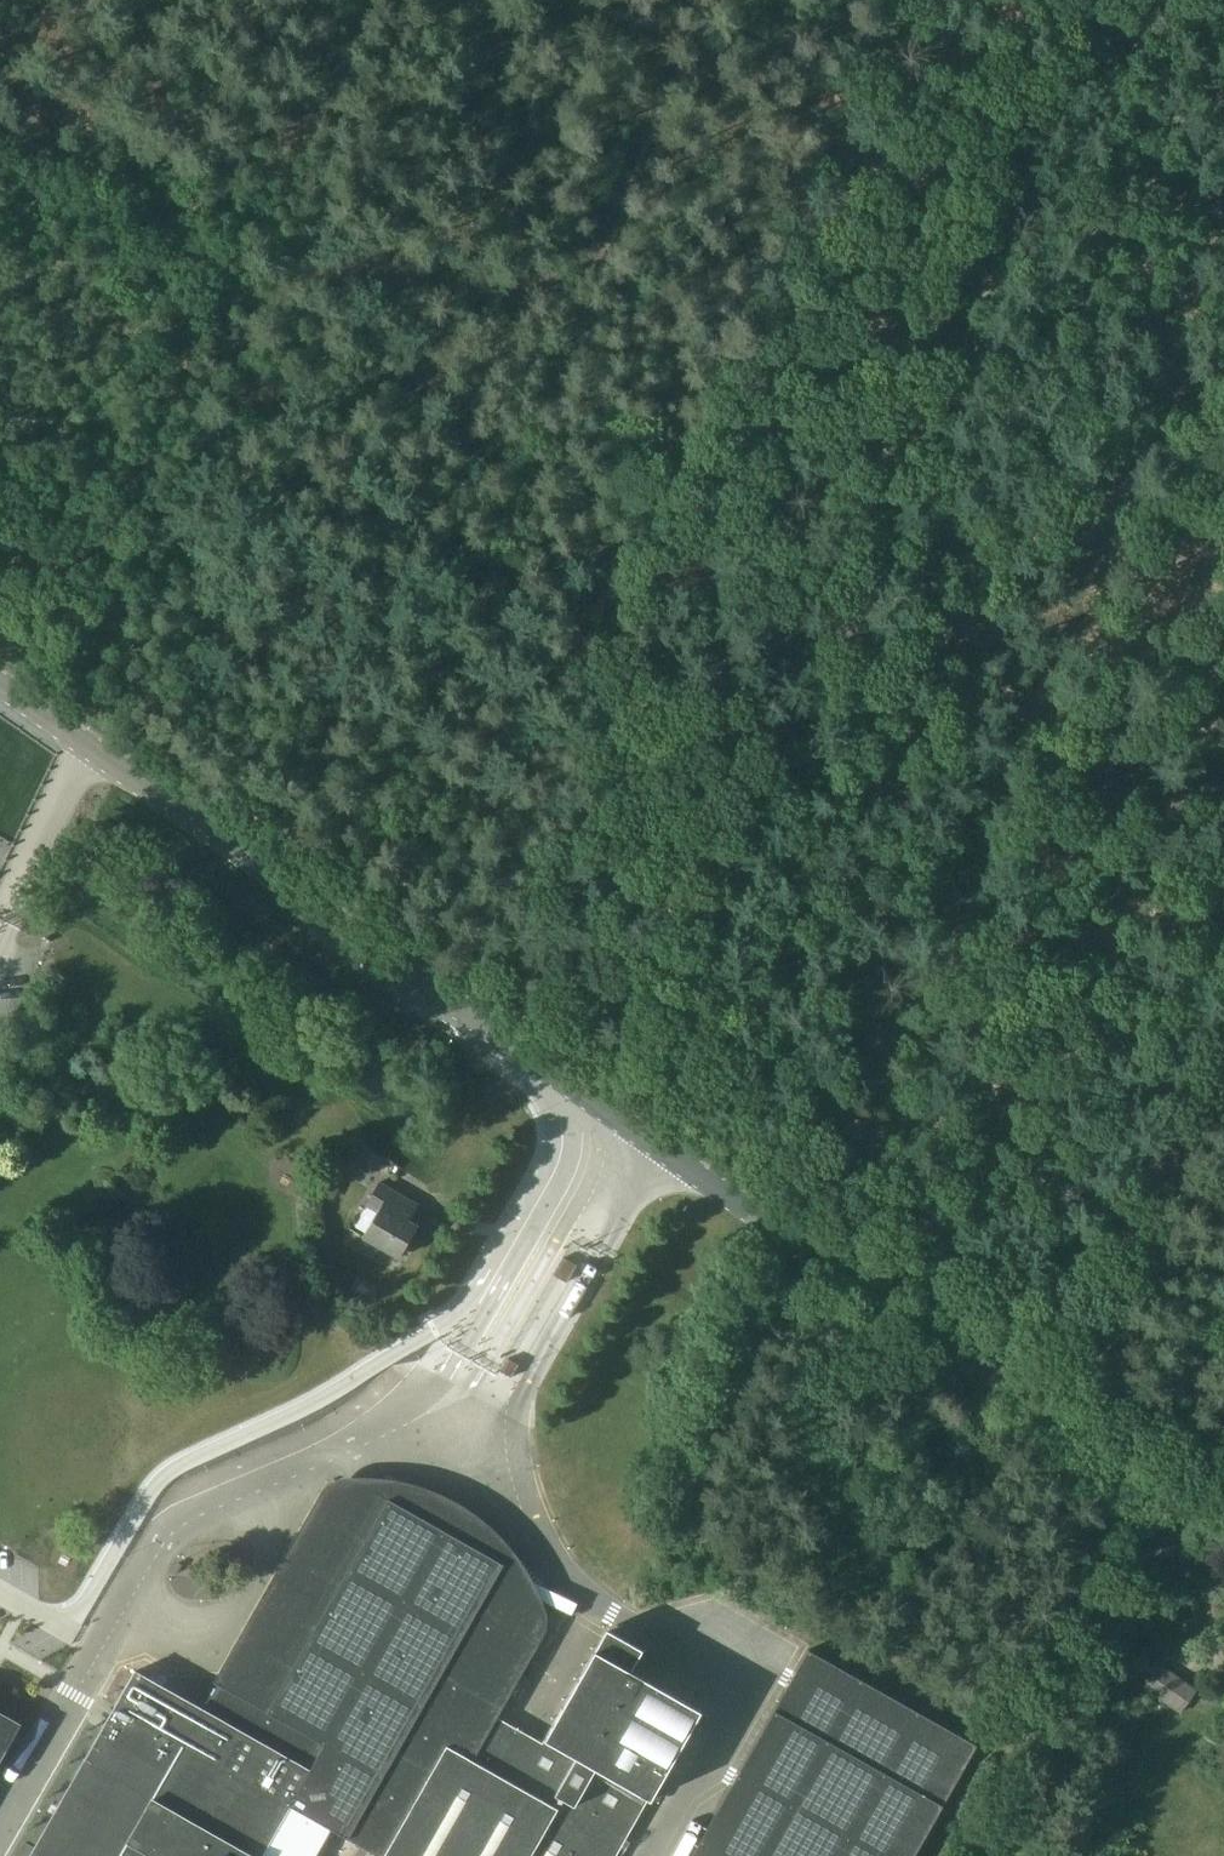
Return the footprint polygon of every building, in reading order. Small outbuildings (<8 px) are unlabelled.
[(417,1237),(422,1229),(409,1222),(419,1205),(380,1182),(366,1205),(378,1212),(363,1237),(399,1258),(413,1235),(417,1237)] [(279,1575),(204,1708),(135,1669),(29,1855),(261,1855),(290,1805),(349,1838),(443,1670),(429,1662),(445,1633),(460,1640),(504,1560),(491,1543),(475,1529),(482,1524),(459,1508),(431,1495),(387,1484),(387,1486),(382,1493),(380,1492),(317,1599),(279,1575)] [(17,1606),(9,1621),(22,1628),(30,1613),(17,1606)] [(642,1650),(607,1629),(595,1650),(594,1650),(544,1739),(543,1742),(493,1714),(479,1739),(463,1730),(451,1748),(447,1745),(384,1855),(615,1855),(648,1798),(650,1799),(701,1711),(630,1671),(642,1650)] [(443,1666),(457,1642),(448,1636),(433,1661),(443,1666)] [(690,1855),(913,1855),(976,1744),(807,1649),(690,1855)] [(1179,1712),(1196,1688),(1158,1662),(1141,1684),(1179,1712)] [(17,1725),(0,1715),(0,1756),(17,1725)] [(320,1854),(300,1844),(295,1853),(300,1855),(319,1855),(320,1854)]
